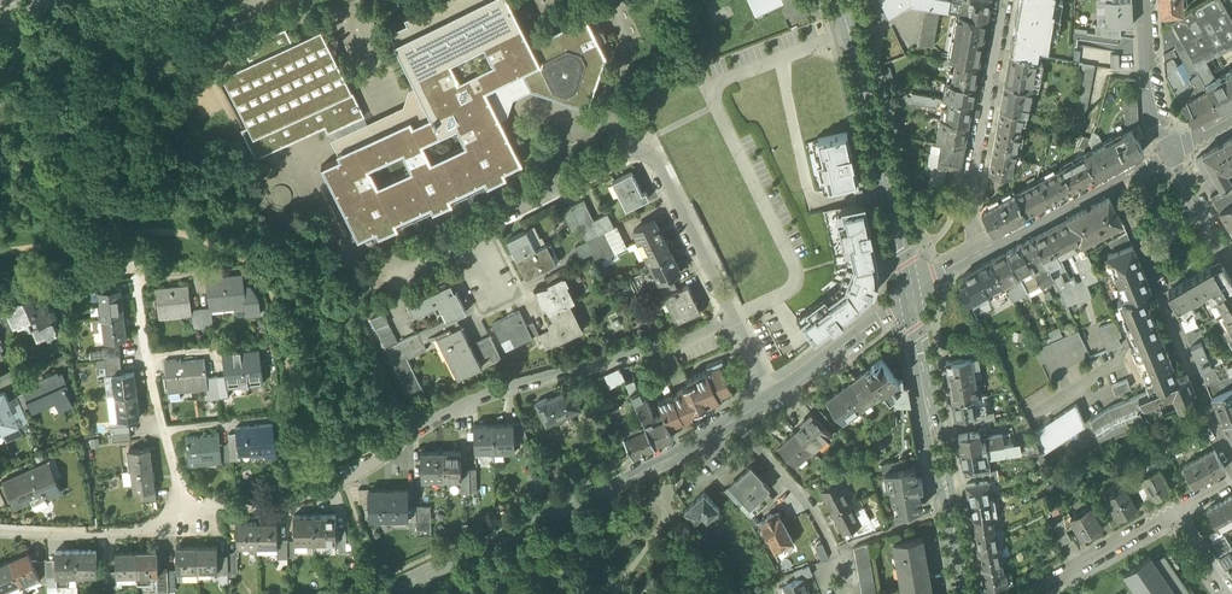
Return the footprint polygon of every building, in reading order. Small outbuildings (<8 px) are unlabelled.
[(414,81),(451,61),(485,44),(524,27),(524,26),(523,23),(522,24),(516,12),(514,8),(515,8),(514,5),(513,5),(510,0),(441,0),(440,0),(440,1),(425,8),(422,9),(422,10),(407,17),(404,18),(406,20),(407,22),(407,23),(406,23),(407,24),(391,31),(389,32),(390,35),(390,34),(394,42),(394,43),(395,45),(396,45),(403,60),(404,63),(405,63),(408,70),(411,76),(412,78),(413,81),(414,81)] [(755,11),(777,0),(750,0),(755,11)] [(889,18),(911,6),(909,0),(880,0),(889,18)] [(949,12),(951,1),(942,0),(909,0),(911,6),(920,7),(949,12)] [(960,14),(963,1),(957,0),(951,0),(951,1),(949,12),(960,14)] [(963,1),(960,14),(987,18),(991,0),(968,0),(967,0),(963,0),(963,1)] [(1016,25),(1018,26),(1017,35),(1014,35),(1011,51),(1038,56),(1040,44),(1051,46),(1051,45),(1049,44),(1055,10),(1053,9),(1054,0),(1020,0),(1016,25)] [(1097,24),(1104,24),(1104,21),(1107,21),(1106,0),(1096,0),(1097,24)] [(1132,0),(1106,0),(1107,21),(1104,21),(1104,24),(1104,25),(1121,25),(1133,25),(1132,0)] [(1161,14),(1184,12),(1183,0),(1160,0),(1161,14)] [(1231,48),(1231,20),(1221,0),(1211,0),(1191,12),(1216,56),(1217,56),(1231,48)] [(938,20),(940,11),(925,9),(924,18),(938,20)] [(1172,23),(1206,85),(1216,80),(1206,62),(1216,56),(1191,12),(1172,23)] [(950,61),(956,62),(979,66),(987,19),(959,14),(950,61)] [(532,42),(533,44),(533,45),(540,60),(541,60),(542,62),(487,90),(494,92),(508,86),(512,84),(513,80),(524,74),(530,87),(530,88),(530,90),(532,90),(533,90),(543,93),(543,94),(546,95),(546,94),(557,98),(560,99),(570,102),(570,103),(573,104),(573,103),(584,107),(586,108),(588,107),(587,107),(590,106),(593,96),(594,93),(597,82),(598,83),(599,79),(598,79),(602,69),(603,66),(606,56),(605,53),(604,51),(603,51),(600,44),(607,40),(603,32),(599,30),(594,33),(587,18),(587,17),(586,15),(584,16),(584,17),(569,24),(566,25),(566,26),(551,33),(548,34),(548,35),(533,42),(532,42)] [(937,29),(938,20),(924,18),(922,27),(937,29)] [(1199,96),(1208,90),(1206,85),(1172,23),(1162,29),(1164,51),(1174,45),(1176,47),(1176,48),(1183,61),(1191,75),(1191,77),(1189,77),(1189,79),(1191,79),(1191,81),(1199,96)] [(1121,38),(1121,25),(1104,25),(1104,24),(1097,24),(1096,24),(1096,35),(1121,38)] [(332,189),(339,205),(378,187),(370,169),(403,153),(412,170),(432,160),(423,143),(457,126),(466,143),(504,123),(501,118),(496,108),(497,108),(496,106),(494,105),(494,106),(483,102),(483,101),(487,90),(542,62),(541,60),(540,60),(533,45),(533,44),(532,42),(532,41),(531,42),(524,27),(485,44),(493,62),(460,78),(451,61),(414,81),(416,86),(421,96),(422,98),(424,99),(424,98),(434,102),(435,103),(431,114),(424,112),(412,118),(411,122),(413,125),(408,127),(406,124),(403,123),(346,151),(344,155),(346,158),(341,160),(341,159),(340,159),(339,160),(339,161),(324,169),(324,168),(321,169),(322,172),(323,171),(330,187),(331,190),(332,189)] [(935,38),(937,29),(922,27),(921,36),(935,38)] [(222,79),(248,132),(253,141),(246,145),(256,164),(281,152),(325,130),(328,136),(365,117),(353,93),(321,30),(293,44),(251,65),(222,79)] [(244,51),(251,65),(293,44),(286,30),(270,38),(271,40),(261,45),(260,43),(244,51)] [(933,47),(935,38),(921,36),(919,44),(933,47)] [(1166,76),(1182,105),(1191,100),(1188,96),(1191,94),(1188,89),(1190,88),(1187,84),(1186,82),(1187,82),(1177,65),(1178,64),(1177,62),(1176,63),(1174,58),(1177,56),(1174,49),(1176,48),(1176,47),(1164,54),(1166,75),(1166,76)] [(1007,71),(1005,84),(1032,89),(1038,90),(1043,63),(1037,62),(1038,57),(1011,53),(1007,71)] [(1110,54),(1111,68),(1120,70),(1119,54),(1110,54)] [(1183,61),(1178,64),(1177,65),(1187,82),(1186,82),(1187,84),(1191,81),(1191,79),(1189,79),(1189,77),(1191,77),(1191,75),(1183,61)] [(947,83),(950,83),(975,87),(979,66),(956,62),(954,74),(949,73),(947,83)] [(1094,73),(1095,66),(1083,64),(1082,71),(1094,73)] [(1092,80),(1094,73),(1082,71),(1080,78),(1092,80)] [(496,108),(501,118),(508,115),(514,97),(530,90),(530,88),(530,87),(524,74),(513,80),(512,84),(508,86),(494,92),(487,90),(483,101),(483,102),(494,106),(494,105),(496,106),(497,108),(496,108)] [(1231,98),(1231,85),(1226,75),(1216,80),(1221,78),(1231,98)] [(1091,88),(1092,80),(1080,78),(1079,85),(1091,88)] [(1231,103),(1231,98),(1221,78),(1216,80),(1206,85),(1208,90),(1219,110),(1220,110),(1220,109),(1231,103)] [(944,99),(949,100),(972,104),(975,87),(950,83),(949,90),(945,91),(944,99)] [(1027,114),(1032,89),(1005,84),(1001,109),(1023,113),(1027,114)] [(1089,95),(1091,88),(1079,85),(1078,93),(1089,95)] [(368,124),(365,117),(328,136),(340,159),(341,159),(341,160),(346,158),(344,155),(346,151),(403,123),(406,124),(408,127),(413,125),(411,122),(412,118),(424,112),(431,114),(435,103),(434,102),(424,98),(424,99),(422,98),(421,96),(416,86),(410,89),(404,106),(368,124)] [(1182,105),(1193,125),(1219,110),(1208,90),(1199,96),(1191,100),(1182,105)] [(1088,102),(1089,95),(1078,93),(1076,100),(1088,102)] [(928,109),(936,111),(936,107),(937,107),(938,104),(940,104),(941,99),(912,94),(911,103),(929,106),(928,109)] [(890,97),(894,106),(899,103),(896,95),(890,97)] [(1124,99),(1126,121),(1131,118),(1138,118),(1137,98),(1124,99)] [(943,109),(941,119),(969,124),(972,104),(949,100),(948,110),(943,109)] [(1087,109),(1088,102),(1076,100),(1075,107),(1087,109)] [(1085,116),(1087,109),(1075,107),(1074,114),(1085,116)] [(1017,150),(1023,113),(1001,109),(994,146),(1017,150)] [(1084,123),(1085,116),(1074,114),(1072,121),(1084,123)] [(1139,125),(1138,118),(1131,118),(1126,121),(1128,132),(1139,125)] [(937,140),(939,141),(965,145),(969,124),(941,119),(937,140)] [(1083,131),(1084,123),(1072,121),(1071,128),(1083,131)] [(504,123),(466,143),(432,160),(412,170),(378,187),(339,205),(340,208),(341,208),(348,223),(349,226),(350,226),(357,241),(358,243),(360,242),(375,234),(376,235),(377,235),(379,239),(507,175),(505,171),(506,171),(505,171),(506,170),(521,162),(521,163),(523,162),(522,159),(514,144),(515,144),(513,141),(505,126),(506,126),(504,123)] [(1128,132),(1115,138),(1127,161),(1144,151),(1140,144),(1141,144),(1138,138),(1144,135),(1139,125),(1128,132)] [(1081,138),(1083,131),(1071,128),(1070,136),(1081,138)] [(241,135),(246,145),(253,141),(248,132),(241,135)] [(1086,155),(1098,177),(1127,161),(1115,138),(1104,144),(1099,135),(1094,132),(1090,139),(1089,142),(1093,150),(1086,155)] [(848,133),(818,139),(823,160),(818,162),(821,176),(826,175),(829,189),(859,182),(848,133)] [(1079,147),(1085,149),(1089,142),(1090,139),(1084,138),(1079,147)] [(1212,193),(1231,181),(1231,173),(1230,169),(1231,168),(1231,138),(1203,154),(1204,155),(1197,158),(1212,193)] [(960,172),(965,145),(939,141),(938,146),(941,146),(940,154),(938,168),(947,169),(960,172)] [(913,146),(905,148),(907,156),(915,155),(913,146)] [(1012,176),(1017,150),(994,146),(989,172),(1012,176)] [(927,166),(938,168),(940,154),(930,152),(927,166)] [(1086,155),(1062,169),(1073,190),(1080,186),(1098,177),(1086,155)] [(929,189),(943,191),(947,170),(947,169),(938,168),(933,168),(929,189)] [(1062,169),(1040,180),(1051,202),(1073,190),(1062,169)] [(613,182),(627,209),(650,198),(647,192),(643,194),(632,172),(613,182)] [(1040,180),(1015,194),(1027,215),(1051,202),(1040,180)] [(1220,208),(1231,201),(1231,181),(1212,193),(1211,194),(1220,208)] [(994,233),(1027,215),(1015,194),(1013,190),(984,206),(982,216),(990,231),(994,233)] [(1106,199),(1069,219),(1082,244),(1123,222),(1111,200),(1106,199)] [(584,200),(570,207),(577,221),(581,228),(588,242),(604,233),(615,228),(608,214),(595,221),(584,200)] [(1220,208),(1228,223),(1231,221),(1231,201),(1220,208)] [(878,262),(866,203),(842,208),(844,220),(839,221),(844,245),(849,244),(854,266),(853,266),(846,286),(846,287),(847,287),(861,306),(862,305),(861,305),(866,302),(869,298),(872,295),(875,290),(878,282),(879,277),(879,270),(877,262),(878,262)] [(570,225),(577,221),(570,207),(563,211),(570,225)] [(1083,246),(1082,244),(1069,219),(1045,231),(1060,258),(1066,254),(1071,252),(1083,246)] [(648,258),(651,264),(672,253),(656,221),(634,231),(639,241),(648,258)] [(535,225),(527,229),(537,249),(547,244),(543,237),(541,238),(535,225)] [(604,233),(615,255),(628,248),(627,247),(617,227),(615,228),(604,233)] [(508,239),(517,259),(537,249),(527,229),(508,239)] [(1048,265),(1060,258),(1045,231),(1034,238),(1044,257),(1048,265)] [(615,255),(604,233),(588,242),(593,253),(598,263),(615,255)] [(1109,243),(1113,253),(1132,245),(1128,233),(1109,243)] [(1030,264),(1036,261),(1044,257),(1034,238),(1020,245),(1030,264)] [(627,247),(628,248),(630,253),(634,251),(640,262),(648,258),(639,241),(627,247)] [(576,248),(581,259),(593,253),(588,242),(576,248)] [(547,244),(537,249),(517,259),(527,278),(557,263),(548,244),(547,244)] [(1007,252),(1015,268),(1016,268),(1023,281),(1022,281),(1029,293),(1042,286),(1041,286),(1035,274),(1030,264),(1020,245),(1007,252)] [(1131,334),(1156,324),(1143,293),(1151,290),(1133,245),(1132,245),(1113,253),(1108,255),(1113,268),(1112,268),(1120,287),(1121,287),(1126,299),(1118,302),(1123,315),(1122,315),(1130,334),(1131,334)] [(1078,266),(1079,269),(1092,264),(1090,259),(1083,246),(1071,252),(1078,266)] [(1007,252),(991,261),(1001,279),(1007,290),(1013,301),(1029,293),(1022,281),(1013,286),(1010,280),(1019,275),(1015,268),(1007,252)] [(1071,252),(1066,254),(1076,274),(1080,271),(1079,269),(1078,266),(1071,252)] [(682,273),(672,253),(651,264),(654,271),(660,283),(672,278),(682,273)] [(1036,261),(1041,271),(1049,267),(1048,265),(1044,257),(1036,261)] [(1067,271),(1060,258),(1048,265),(1049,267),(1054,277),(1061,273),(1067,271)] [(999,295),(1007,290),(1001,279),(991,261),(976,269),(988,292),(989,293),(996,289),(999,295)] [(1180,316),(1198,305),(1194,297),(1207,289),(1211,297),(1231,285),(1231,281),(1222,263),(1213,267),(1212,266),(1169,292),(1176,303),(1177,305),(1175,307),(1180,316)] [(1080,271),(1083,279),(1096,274),(1092,264),(1079,269),(1080,271)] [(1054,277),(1049,267),(1041,271),(1035,274),(1041,286),(1055,278),(1054,277)] [(101,270),(102,281),(116,279),(114,268),(101,270)] [(960,288),(971,309),(980,305),(982,308),(990,304),(985,293),(988,292),(976,269),(964,276),(968,284),(960,288)] [(545,278),(548,284),(563,276),(560,270),(545,278)] [(659,284),(660,283),(654,271),(645,275),(651,288),(659,284)] [(209,282),(208,282),(211,310),(212,310),(225,308),(224,300),(235,299),(236,313),(246,312),(247,314),(261,313),(259,297),(254,289),(245,290),(243,273),(242,273),(242,274),(224,276),(224,275),(223,275),(223,281),(209,282)] [(1061,273),(1054,277),(1055,278),(1067,307),(1080,301),(1073,286),(1068,288),(1063,278),(1061,273)] [(1099,280),(1096,274),(1083,279),(1084,281),(1087,285),(1099,280)] [(543,300),(550,314),(570,304),(576,301),(567,284),(564,285),(560,279),(564,277),(563,276),(548,284),(549,286),(537,289),(540,301),(543,300)] [(659,284),(662,291),(675,284),(672,278),(660,283),(659,284)] [(102,281),(103,288),(117,287),(116,279),(102,281)] [(1092,296),(1087,285),(1084,281),(1076,284),(1073,286),(1080,301),(1092,296)] [(444,303),(452,319),(456,317),(466,312),(456,291),(455,292),(451,284),(442,289),(442,290),(408,307),(413,318),(439,305),(444,303)] [(660,292),(664,299),(665,298),(665,297),(678,290),(675,284),(662,291),(660,292)] [(156,289),(159,318),(172,316),(171,310),(179,309),(180,313),(192,311),(189,285),(156,289)] [(1223,315),(1231,309),(1231,285),(1211,297),(1210,298),(1215,306),(1216,305),(1222,315),(1223,315)] [(665,298),(677,323),(701,311),(688,286),(678,290),(665,297),(665,298)] [(860,307),(861,306),(847,287),(846,287),(829,300),(825,295),(806,310),(810,315),(800,322),(815,341),(860,307)] [(100,291),(103,320),(124,317),(121,288),(117,289),(103,291),(100,291)] [(1050,289),(1044,292),(1049,301),(1054,299),(1050,289)] [(33,309),(32,306),(34,304),(34,302),(33,300),(30,299),(18,300),(19,308),(7,313),(14,328),(33,320),(37,327),(34,328),(39,340),(47,337),(49,339),(59,331),(54,320),(57,319),(53,310),(49,312),(45,303),(33,309)] [(444,303),(439,305),(447,322),(452,319),(444,303)] [(578,320),(570,304),(550,314),(555,325),(550,328),(558,344),(581,333),(575,321),(578,320)] [(1216,305),(1215,306),(1210,309),(1216,319),(1222,315),(1216,305)] [(209,309),(202,310),(204,327),(211,326),(209,309)] [(1230,327),(1231,326),(1231,309),(1223,315),(1230,327)] [(197,327),(204,327),(202,310),(195,311),(197,327)] [(517,334),(522,344),(533,338),(527,326),(519,311),(493,325),(502,342),(510,338),(517,334)] [(7,313),(1,316),(7,331),(14,328),(7,313)] [(1180,319),(1186,333),(1199,327),(1193,314),(1180,319)] [(127,338),(124,317),(103,320),(104,331),(106,341),(127,338)] [(370,323),(375,333),(376,333),(389,327),(389,326),(384,317),(370,323)] [(433,329),(438,338),(461,327),(456,317),(452,319),(447,322),(433,329)] [(95,333),(104,331),(103,320),(93,321),(95,333)] [(1099,329),(1108,351),(1122,346),(1119,338),(1122,337),(1116,322),(1099,329)] [(533,338),(539,335),(533,323),(527,326),(533,338)] [(1131,334),(1136,346),(1160,336),(1156,324),(1131,334)] [(1186,333),(1189,339),(1202,334),(1207,331),(1204,325),(1199,327),(1186,333)] [(376,333),(385,352),(398,346),(389,327),(376,333)] [(438,339),(459,381),(482,369),(472,348),(471,348),(469,343),(461,327),(438,338),(438,339)] [(1048,333),(1052,343),(1064,338),(1059,328),(1048,333)] [(419,336),(424,345),(438,339),(438,338),(433,329),(419,336)] [(547,331),(539,335),(547,350),(555,346),(547,331)] [(992,331),(984,334),(988,341),(995,338),(992,331)] [(1036,351),(1041,364),(1084,345),(1078,332),(1064,338),(1052,343),(1036,351)] [(517,334),(510,338),(515,347),(522,344),(517,334)] [(1205,340),(1202,334),(1189,339),(1191,346),(1205,340)] [(385,352),(393,368),(407,361),(408,362),(427,352),(424,345),(419,336),(398,346),(385,352)] [(1179,381),(1160,336),(1136,346),(1131,348),(1150,393),(1164,387),(1179,381)] [(490,337),(483,341),(491,357),(494,363),(501,360),(490,337)] [(507,352),(515,347),(510,338),(502,342),(507,352)] [(484,360),(491,357),(483,341),(476,344),(484,360)] [(1207,355),(1202,342),(1191,346),(1201,371),(1212,366),(1223,362),(1221,357),(1210,361),(1207,355)] [(105,358),(121,357),(120,347),(104,349),(105,350),(105,358)] [(234,350),(223,352),(226,374),(228,386),(264,381),(260,347),(241,350),(241,348),(234,349),(234,350)] [(962,352),(963,359),(978,357),(976,349),(962,352)] [(91,360),(105,358),(105,350),(90,352),(91,360)] [(1210,361),(1221,357),(1217,351),(1207,355),(1210,361)] [(107,368),(107,376),(113,376),(123,374),(121,357),(105,358),(106,359),(107,368)] [(948,372),(953,401),(974,398),(978,397),(975,380),(973,367),(979,366),(978,357),(963,359),(946,362),(948,372)] [(107,368),(106,359),(97,360),(98,369),(107,368)] [(165,361),(169,393),(170,393),(180,392),(182,392),(181,388),(207,385),(208,385),(207,377),(205,359),(182,362),(182,359),(165,361)] [(873,365),(867,371),(883,392),(895,408),(898,406),(895,402),(898,400),(898,396),(904,391),(903,384),(903,382),(899,382),(881,359),(879,361),(879,360),(873,365)] [(708,372),(688,381),(701,409),(734,394),(728,381),(732,379),(723,360),(707,368),(708,372)] [(1207,385),(1231,375),(1231,365),(1229,366),(1227,360),(1223,362),(1212,366),(1201,371),(1207,385)] [(393,368),(411,404),(425,397),(408,362),(407,361),(393,368)] [(982,379),(979,366),(973,367),(975,380),(982,379)] [(605,376),(611,388),(626,381),(620,369),(605,376)] [(867,371),(852,382),(862,408),(883,392),(867,371)] [(54,400),(60,411),(73,405),(65,387),(69,385),(64,375),(60,376),(58,373),(43,380),(45,383),(24,393),(31,407),(32,410),(54,400)] [(113,376),(116,396),(137,393),(135,373),(123,374),(113,376)] [(216,375),(216,376),(219,398),(229,396),(228,386),(226,374),(217,375),(216,375)] [(1211,397),(1223,392),(1231,388),(1231,375),(1207,385),(1211,397)] [(107,397),(116,396),(113,376),(107,376),(105,377),(107,397)] [(216,376),(207,377),(208,385),(207,385),(208,389),(209,399),(219,398),(216,376)] [(1174,397),(1176,401),(1190,395),(1195,393),(1188,377),(1179,381),(1164,387),(1169,399),(1174,397)] [(627,383),(631,392),(636,390),(634,379),(627,383)] [(697,411),(701,409),(688,381),(687,381),(689,385),(690,388),(680,393),(658,403),(664,414),(671,431),(700,418),(697,411)] [(1112,387),(1116,395),(1131,389),(1127,381),(1112,387)] [(862,409),(862,408),(852,382),(828,401),(845,422),(862,409)] [(895,402),(898,406),(909,405),(905,384),(903,384),(904,391),(898,396),(898,400),(895,402)] [(678,389),(680,393),(690,388),(689,385),(678,389)] [(1091,422),(1102,447),(1121,434),(1121,435),(1165,416),(1159,402),(1168,399),(1169,399),(1164,387),(1150,393),(1108,410),(1091,422)] [(537,403),(547,425),(582,409),(572,388),(548,399),(547,398),(537,403)] [(642,415),(645,423),(651,420),(650,417),(653,415),(640,388),(636,390),(631,392),(638,407),(642,415)] [(1223,392),(1231,415),(1224,419),(1226,423),(1231,420),(1231,388),(1223,392)] [(180,392),(170,393),(171,401),(181,399),(180,392)] [(1223,425),(1226,423),(1224,419),(1231,415),(1223,392),(1211,397),(1223,425)] [(18,396),(23,408),(24,410),(31,407),(24,393),(18,396)] [(140,418),(137,393),(116,396),(119,420),(120,420),(120,424),(130,423),(130,419),(134,419),(140,418)] [(3,434),(3,433),(19,426),(13,412),(8,400),(5,394),(0,396),(0,435),(3,434)] [(1194,404),(1190,395),(1176,401),(1179,410),(1194,404)] [(8,400),(13,412),(23,408),(18,396),(8,400)] [(111,425),(120,424),(120,420),(119,420),(116,396),(107,397),(111,425)] [(984,396),(978,397),(974,398),(975,406),(978,405),(986,404),(984,396)] [(956,419),(973,416),(988,414),(986,404),(978,405),(975,406),(974,398),(953,401),(956,419)] [(615,401),(608,404),(611,410),(618,407),(615,401)] [(1042,452),(1043,455),(1086,426),(1077,405),(1034,434),(1036,438),(1042,452)] [(631,410),(635,418),(642,415),(638,407),(631,410)] [(29,422),(24,410),(23,408),(13,412),(19,426),(29,422)] [(814,415),(823,424),(828,419),(819,410),(814,415)] [(803,425),(795,432),(812,449),(819,443),(822,445),(833,435),(823,424),(814,415),(812,413),(801,423),(803,425)] [(973,416),(974,423),(996,420),(994,413),(988,414),(973,416)] [(664,414),(651,420),(645,423),(646,424),(656,446),(674,438),(671,431),(664,414)] [(1226,423),(1223,425),(1231,441),(1231,420),(1226,423)] [(514,423),(515,436),(527,436),(522,422),(514,422),(514,423)] [(265,449),(266,457),(277,456),(273,423),(236,427),(237,433),(239,450),(240,450),(249,449),(249,451),(265,449)] [(514,423),(493,424),(494,450),(494,452),(515,451),(515,436),(514,423)] [(479,451),(494,450),(493,424),(475,425),(476,451),(479,451)] [(634,456),(656,446),(646,424),(641,426),(631,431),(624,434),(634,456)] [(23,434),(19,426),(3,433),(3,434),(7,442),(23,434)] [(111,428),(112,435),(129,433),(128,426),(111,428)] [(95,437),(94,428),(84,429),(86,439),(95,437)] [(958,435),(961,451),(1005,444),(1003,434),(988,436),(987,428),(979,430),(979,432),(958,435)] [(796,464),(812,449),(795,432),(779,447),(796,464)] [(130,441),(129,433),(112,435),(113,443),(130,441)] [(229,434),(230,444),(232,460),(241,459),(240,450),(239,450),(237,433),(229,434)] [(187,438),(190,466),(205,464),(205,458),(221,456),(220,445),(219,434),(187,438)] [(100,438),(91,439),(91,448),(101,447),(100,438)] [(1036,438),(1005,444),(961,451),(964,467),(989,462),(985,462),(984,457),(989,457),(1015,452),(1015,456),(1035,453),(1042,452),(1036,438)] [(887,454),(883,443),(876,445),(880,457),(887,454)] [(222,461),(232,460),(230,444),(220,445),(221,456),(222,461)] [(130,451),(132,472),(153,469),(150,449),(130,451)] [(249,449),(240,450),(241,459),(241,460),(266,457),(265,449),(249,451),(249,449)] [(461,450),(444,451),(445,476),(445,480),(461,479),(462,479),(461,469),(461,450)] [(494,459),(494,452),(494,450),(479,451),(479,459),(494,459)] [(437,476),(445,476),(444,451),(421,451),(422,480),(437,480),(437,476)] [(1183,469),(1194,488),(1226,470),(1214,451),(1183,469)] [(1042,452),(1035,453),(1040,464),(1046,461),(1043,455),(1042,452)] [(222,462),(222,461),(221,456),(205,458),(205,464),(222,462)] [(881,465),(883,474),(885,473),(908,468),(906,459),(881,465)] [(17,507),(32,500),(33,500),(32,496),(42,491),(44,495),(45,494),(46,498),(47,498),(62,491),(49,462),(32,470),(33,472),(23,476),(22,474),(10,479),(20,500),(15,502),(17,507)] [(965,476),(990,472),(991,472),(991,471),(989,462),(964,467),(965,476)] [(1148,472),(1149,474),(1151,476),(1161,471),(1157,464),(1154,464),(1148,467),(1148,472)] [(768,494),(766,493),(766,494),(765,493),(750,507),(731,487),(734,484),(738,486),(742,480),(741,480),(743,477),(746,479),(751,471),(755,475),(756,474),(761,480),(762,480),(764,481),(765,480),(751,465),(729,486),(730,488),(746,505),(751,510),(768,494)] [(897,502),(900,517),(903,516),(918,511),(919,510),(918,503),(921,503),(919,489),(922,489),(923,487),(922,481),(920,479),(917,480),(915,466),(908,468),(885,473),(888,489),(891,489),(894,502),(897,502)] [(155,491),(153,469),(132,472),(134,486),(135,493),(143,492),(155,491)] [(461,493),(470,493),(469,469),(461,469),(462,479),(461,479),(461,493)] [(477,469),(469,469),(470,493),(477,493),(477,469)] [(998,470),(991,471),(991,472),(990,472),(991,481),(1000,480),(998,470)] [(771,489),(764,481),(762,480),(761,480),(756,474),(755,475),(751,471),(746,479),(743,477),(741,480),(742,480),(738,486),(734,484),(731,487),(750,507),(765,493),(766,494),(766,493),(767,492),(771,489)] [(1161,471),(1151,476),(1149,474),(1142,478),(1141,478),(1145,485),(1154,500),(1171,489),(1161,471)] [(125,487),(134,486),(132,472),(123,473),(125,487)] [(1139,472),(1130,477),(1137,490),(1145,485),(1141,478),(1142,478),(1139,472)] [(672,488),(676,486),(670,474),(667,476),(672,488)] [(1128,494),(1137,490),(1130,477),(1121,482),(1124,489),(1125,488),(1128,494)] [(8,506),(15,502),(20,500),(10,479),(0,484),(0,489),(8,506)] [(970,502),(971,502),(990,499),(991,499),(988,481),(967,485),(970,502)] [(854,512),(850,504),(839,482),(821,491),(832,513),(843,534),(861,525),(854,512)] [(746,505),(730,488),(725,493),(740,510),(746,505)] [(1106,499),(1118,520),(1137,509),(1128,494),(1125,488),(1124,489),(1106,499)] [(358,489),(359,504),(369,504),(368,491),(369,491),(369,489),(358,489)] [(143,492),(144,501),(157,500),(156,490),(155,491),(143,492)] [(369,504),(369,520),(382,519),(382,517),(392,517),(392,519),(409,518),(408,507),(408,490),(369,491),(368,491),(369,504)] [(49,503),(47,498),(46,498),(45,494),(44,495),(42,491),(32,496),(33,500),(32,500),(36,510),(49,503)] [(752,511),(757,517),(775,500),(767,492),(766,493),(768,494),(751,510),(752,511)] [(679,493),(676,494),(681,506),(685,504),(679,493)] [(699,520),(707,529),(719,517),(716,513),(719,510),(705,494),(685,513),(695,523),(699,520)] [(1227,527),(1231,524),(1231,498),(1208,512),(1219,531),(1227,527)] [(993,517),(990,499),(971,502),(974,520),(992,517),(993,517)] [(746,505),(740,510),(745,515),(746,516),(752,511),(751,510),(746,505)] [(431,506),(416,507),(417,521),(431,521),(431,506)] [(409,522),(417,521),(416,507),(408,507),(409,518),(409,522)] [(854,512),(861,525),(871,520),(864,507),(854,512)] [(1051,512),(1055,520),(1062,516),(1058,508),(1051,512)] [(1075,526),(1083,540),(1102,529),(1095,517),(1090,508),(1072,518),(1071,519),(1075,526)] [(903,516),(904,523),(919,518),(918,511),(903,516)] [(1066,528),(1068,531),(1075,526),(1071,519),(1072,518),(1069,513),(1063,517),(1064,523),(1066,528)] [(760,523),(776,553),(794,544),(783,524),(781,525),(778,518),(780,517),(778,514),(774,516),(773,516),(771,515),(768,517),(767,519),(767,520),(760,523)] [(1095,517),(1102,529),(1108,526),(1101,514),(1095,517)] [(337,515),(314,516),(315,544),(336,543),(338,543),(337,531),(337,515)] [(739,540),(730,522),(729,519),(720,523),(713,515),(707,522),(712,527),(705,531),(719,558),(729,553),(726,546),(739,540)] [(730,522),(739,540),(756,531),(749,516),(747,517),(746,516),(745,515),(730,522)] [(308,544),(315,544),(314,516),(294,517),(295,541),(295,544),(308,544)] [(995,533),(992,517),(974,520),(973,520),(976,536),(995,533)] [(1064,529),(1066,528),(1064,523),(1063,517),(1050,523),(1055,534),(1064,529)] [(432,531),(431,521),(417,521),(417,531),(432,531)] [(246,547),(258,546),(257,523),(237,524),(238,544),(246,544),(246,547)] [(278,523),(257,523),(258,546),(258,550),(268,550),(268,547),(278,547),(278,542),(278,523)] [(1064,529),(1058,533),(1066,545),(1072,542),(1064,529)] [(337,545),(340,550),(347,550),(346,531),(337,531),(338,543),(336,543),(337,545)] [(998,549),(995,533),(976,536),(979,553),(998,549)] [(1059,549),(1066,545),(1058,533),(1052,536),(1059,549)] [(1221,557),(1229,552),(1231,550),(1231,549),(1225,538),(1213,545),(1221,557)] [(894,543),(898,568),(927,563),(922,539),(894,543)] [(295,541),(288,542),(288,559),(296,558),(296,554),(295,544),(295,541)] [(278,559),(288,559),(288,542),(278,542),(278,547),(278,554),(278,559)] [(854,548),(856,556),(870,554),(868,543),(854,548)] [(308,554),(308,544),(295,544),(296,554),(308,554)] [(825,550),(822,544),(815,547),(821,561),(828,558),(825,550)] [(218,547),(197,548),(198,573),(217,572),(219,572),(218,557),(218,547)] [(268,550),(258,550),(258,555),(278,554),(278,547),(268,547),(268,550)] [(178,573),(198,573),(197,548),(177,549),(178,571),(178,573)] [(998,549),(979,553),(982,569),(982,568),(1001,565),(998,549)] [(77,551),(78,573),(89,573),(89,575),(90,575),(98,575),(98,572),(97,550),(77,551)] [(59,577),(78,576),(78,573),(77,551),(56,551),(57,560),(57,567),(57,577),(59,577)] [(29,552),(10,561),(20,583),(38,575),(39,574),(33,561),(29,552)] [(157,552),(136,553),(137,576),(138,585),(138,586),(150,585),(150,576),(158,576),(158,574),(158,571),(157,552)] [(117,577),(137,576),(136,553),(116,553),(117,572),(117,577)] [(871,561),(870,554),(856,556),(857,563),(871,561)] [(1226,571),(1231,568),(1231,558),(1230,554),(1220,560),(1226,571)] [(237,556),(228,557),(228,575),(238,574),(237,556)] [(217,575),(228,575),(228,557),(218,557),(219,572),(217,572),(217,575)] [(1165,558),(1155,565),(1150,558),(1125,575),(1131,583),(1138,593),(1189,593),(1165,558)] [(42,584),(48,583),(47,567),(47,560),(33,561),(39,574),(38,575),(40,580),(42,584)] [(20,583),(10,561),(0,566),(0,587),(0,588),(2,591),(8,588),(20,583)] [(872,568),(871,561),(857,563),(858,570),(872,568)] [(927,563),(898,568),(903,593),(932,593),(927,563)] [(1002,565),(1001,565),(982,568),(986,589),(1014,585),(1012,573),(1004,575),(1002,565)] [(57,567),(47,567),(48,583),(48,587),(58,587),(59,587),(59,577),(57,577),(57,567)] [(800,579),(800,581),(801,580),(804,579),(813,576),(809,567),(794,573),(797,580),(800,579)] [(873,575),(872,568),(858,570),(859,577),(873,575)] [(158,592),(169,592),(168,571),(158,571),(158,574),(158,576),(158,590),(158,592)] [(178,571),(168,571),(169,592),(179,592),(178,583),(178,573),(178,571)] [(98,575),(98,589),(108,588),(107,572),(98,572),(98,575)] [(108,588),(108,591),(117,590),(117,588),(117,577),(117,572),(107,572),(108,588)] [(178,573),(178,583),(197,583),(198,581),(198,573),(178,573)] [(22,587),(40,580),(38,575),(20,583),(22,587)] [(874,582),(873,575),(859,577),(860,584),(874,582)] [(59,577),(59,587),(70,587),(70,580),(78,580),(78,576),(59,577)] [(117,577),(117,588),(123,588),(123,585),(138,585),(137,576),(117,577)] [(150,576),(150,585),(151,590),(158,590),(158,576),(150,576)] [(809,591),(806,592),(801,580),(800,581),(787,586),(790,593),(789,593),(810,593),(809,591)] [(876,589),(874,582),(860,584),(862,592),(876,589)] [(10,593),(22,587),(20,583),(8,588),(10,593)]
